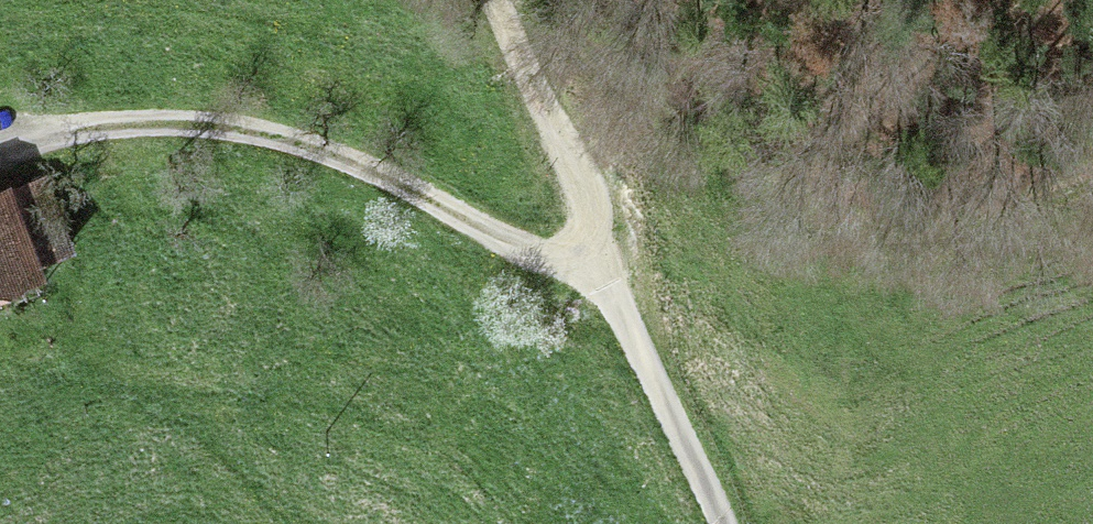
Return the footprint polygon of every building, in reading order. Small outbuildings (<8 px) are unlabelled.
[(24,269),(0,207),(0,278),(24,269)]
